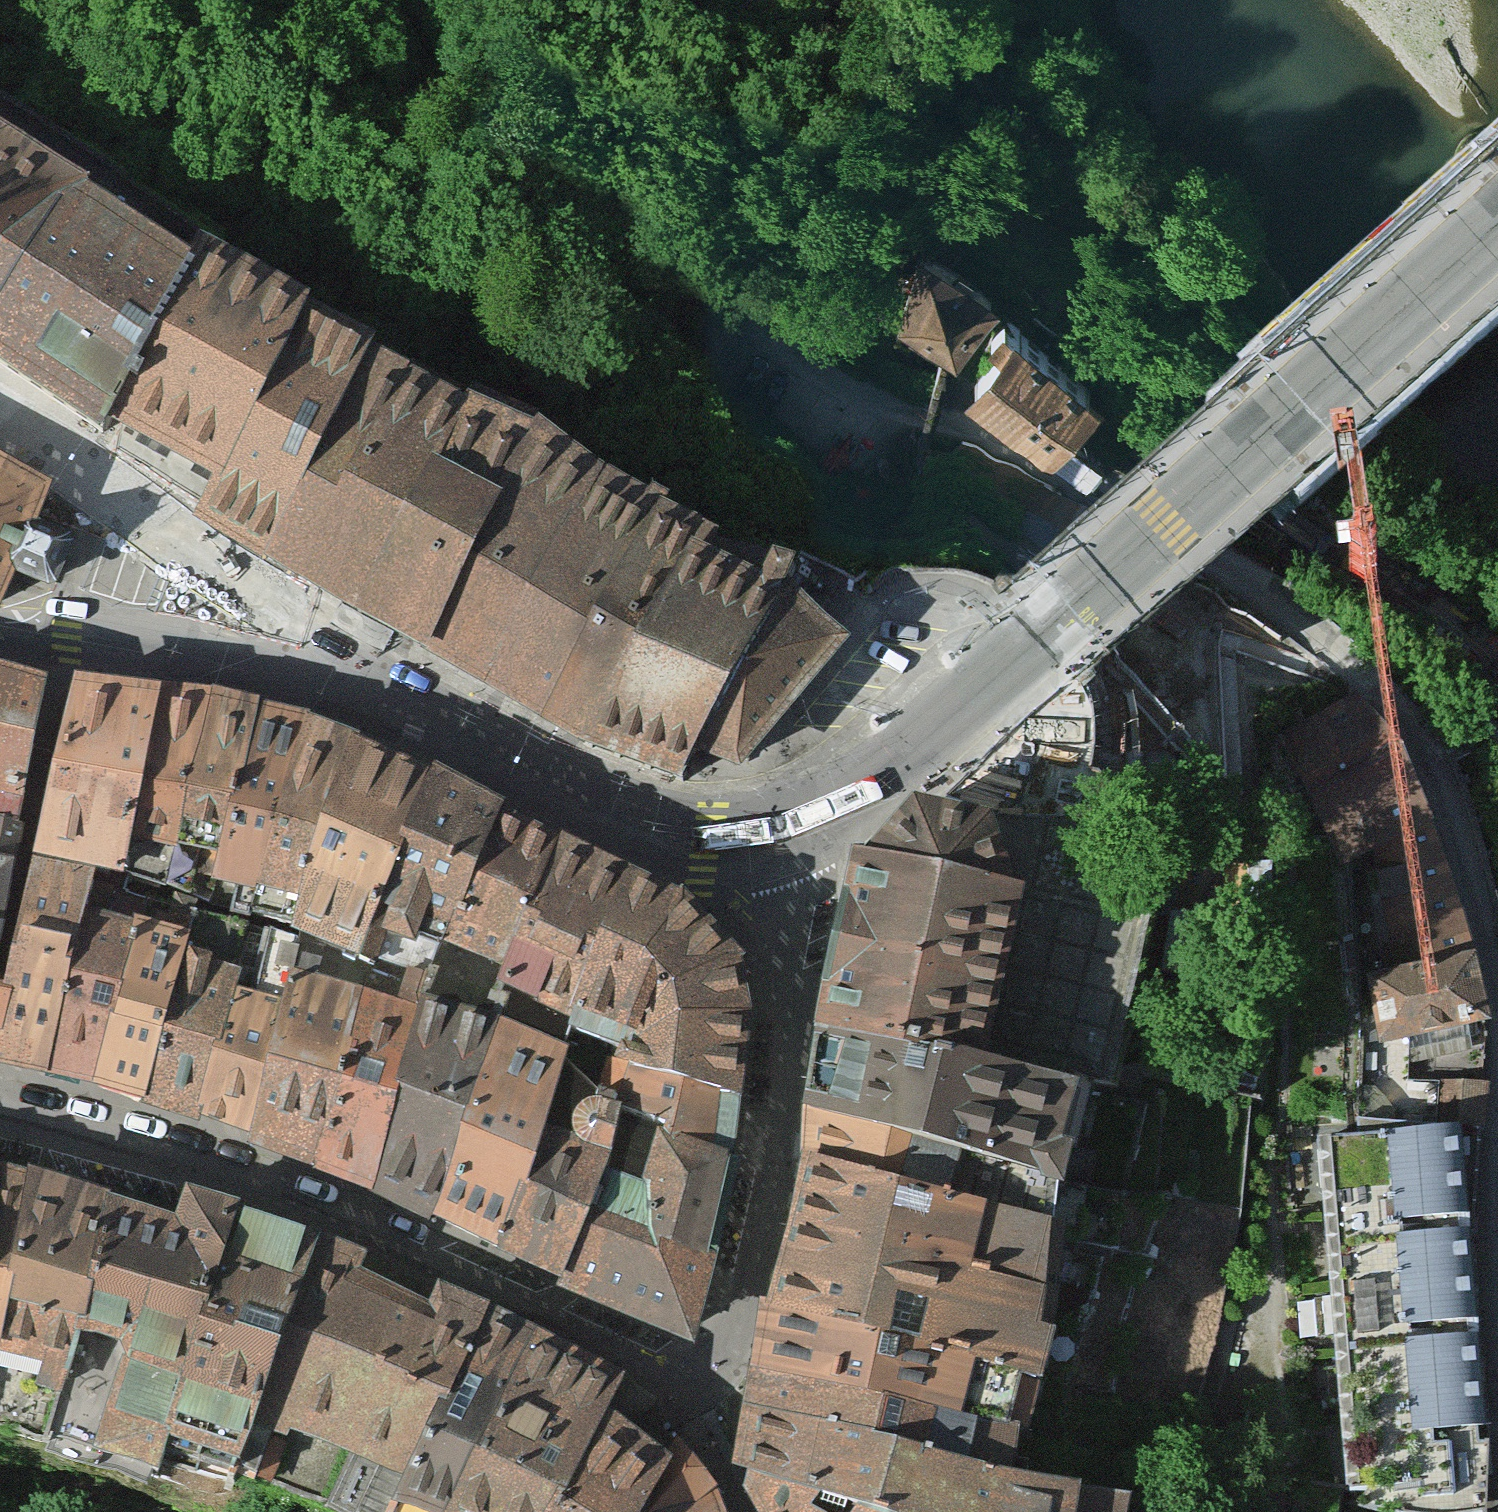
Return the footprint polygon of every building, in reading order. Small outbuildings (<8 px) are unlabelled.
[(104,414),(190,232),(0,112),(0,362),(99,429),(104,414)] [(155,441),(210,471),(300,277),(197,218),(190,232),(104,414),(155,441)] [(1010,308),(921,246),(868,322),(957,384),(1010,308)] [(194,506),(264,547),(371,319),(300,277),(210,471),(194,506)] [(264,547),(425,638),(531,406),(371,319),(264,547)] [(1098,391),(1015,330),(969,392),(1053,453),(1098,391)] [(425,638),(575,760),(700,514),(661,469),(656,482),(531,406),(425,638)] [(10,562),(51,580),(75,531),(29,511),(44,477),(0,452),(0,584),(10,562)] [(736,789),(851,631),(780,585),(795,551),(700,514),(575,760),(673,798),(685,766),(736,789)] [(0,662),(0,817),(12,819),(39,671),(0,662)] [(135,879),(190,681),(72,668),(27,846),(90,860),(135,879)] [(249,691),(190,681),(135,879),(190,898),(249,691)] [(1396,846),(1437,826),(1369,690),(1289,736),(1350,869),(1396,846)] [(297,704),(249,691),(190,898),(248,918),(297,704)] [(339,724),(297,704),(248,918),(282,930),(339,724)] [(361,951),(422,761),(339,724),(282,930),(302,937),(361,951)] [(989,1080),(1082,1101),(1108,1106),(1118,1063),(1150,924),(1105,908),(1131,770),(1094,761),(1041,748),(1032,784),(991,776),(979,826),(988,828),(1020,916),(989,1080)] [(442,930),(498,803),(422,761),(361,951),(429,968),(442,930)] [(499,955),(555,828),(498,803),(442,930),(499,955)] [(819,1040),(989,1080),(1020,916),(988,828),(979,826),(917,812),(866,839),(819,1040)] [(12,819),(0,817),(0,875),(12,819)] [(1476,951),(1437,826),(1396,846),(1401,860),(1371,873),(1382,967),(1476,951)] [(575,1015),(622,860),(555,828),(499,955),(488,982),(506,986),(575,1015)] [(27,846),(2,973),(0,983),(0,1057),(43,1067),(90,860),(27,846)] [(90,860),(43,1067),(87,1075),(135,879),(90,860)] [(689,892),(622,860),(575,1015),(568,1038),(604,1050),(622,1057),(627,1043),(735,1077),(748,1011),(734,943),(689,892)] [(135,879),(87,1075),(140,1089),(190,898),(135,879)] [(190,898),(140,1089),(192,1108),(248,918),(190,898)] [(248,918),(192,1108),(246,1127),(302,937),(282,930),(248,918)] [(243,1139),(306,1158),(361,951),(302,937),(246,1127),(243,1139)] [(306,1158),(370,1185),(429,968),(361,951),(306,1158)] [(1390,1077),(1488,1082),(1493,1013),(1476,951),(1382,967),(1390,1035),(1390,1077)] [(370,1185),(431,1208),(499,1011),(506,986),(488,982),(429,968),(370,1185)] [(431,1208),(490,1238),(542,1117),(568,1038),(499,1011),(431,1208)] [(989,1080),(819,1040),(804,1099),(1066,1165),(1082,1101),(989,1080)] [(727,1145),(735,1077),(627,1043),(622,1057),(613,1103),(727,1145)] [(490,1238),(557,1270),(607,1156),(613,1103),(622,1057),(604,1050),(590,1088),(575,1097),(569,1111),(572,1127),(542,1117),(490,1238)] [(1355,1128),(1323,1131),(1350,1487),(1388,1485),(1388,1506),(1484,1504),(1484,1424),(1473,1202),(1488,1082),(1390,1077),(1361,1076),(1355,1128)] [(1066,1165),(804,1099),(804,1149),(1058,1211),(1066,1165)] [(692,1328),(727,1145),(613,1103),(607,1156),(557,1270),(692,1328)] [(798,1184),(768,1290),(1036,1358),(1058,1211),(804,1149),(798,1184)] [(20,1166),(0,1161),(0,1258),(20,1166)] [(108,1193),(20,1166),(0,1258),(0,1336),(32,1346),(26,1365),(53,1375),(108,1193)] [(233,1211),(236,1201),(176,1182),(172,1193),(166,1211),(108,1193),(53,1375),(40,1418),(145,1447),(154,1423),(233,1211)] [(308,1238),(312,1228),(236,1201),(233,1211),(154,1423),(217,1448),(308,1238)] [(472,1296),(432,1277),(428,1284),(424,1291),(356,1264),(359,1256),(361,1246),(312,1228),(308,1238),(217,1448),(257,1463),(280,1406),(346,1433),(322,1488),(374,1511),(377,1511),(387,1485),(467,1304),(472,1296)] [(768,1290),(750,1360),(1021,1419),(1036,1358),(768,1290)] [(520,1333),(524,1325),(472,1296),(467,1304),(387,1485),(435,1507),(520,1333)] [(610,1389),(615,1381),(620,1371),(524,1325),(520,1333),(435,1507),(446,1511),(542,1511),(610,1389)] [(750,1360),(744,1396),(1010,1467),(1021,1419),(750,1360)] [(674,1434),(610,1389),(542,1511),(627,1511),(674,1434)] [(744,1396),(736,1439),(776,1511),(1126,1511),(1130,1493),(1010,1467),(744,1396)] [(681,1422),(678,1428),(674,1434),(627,1511),(727,1511),(712,1476),(681,1422)]
